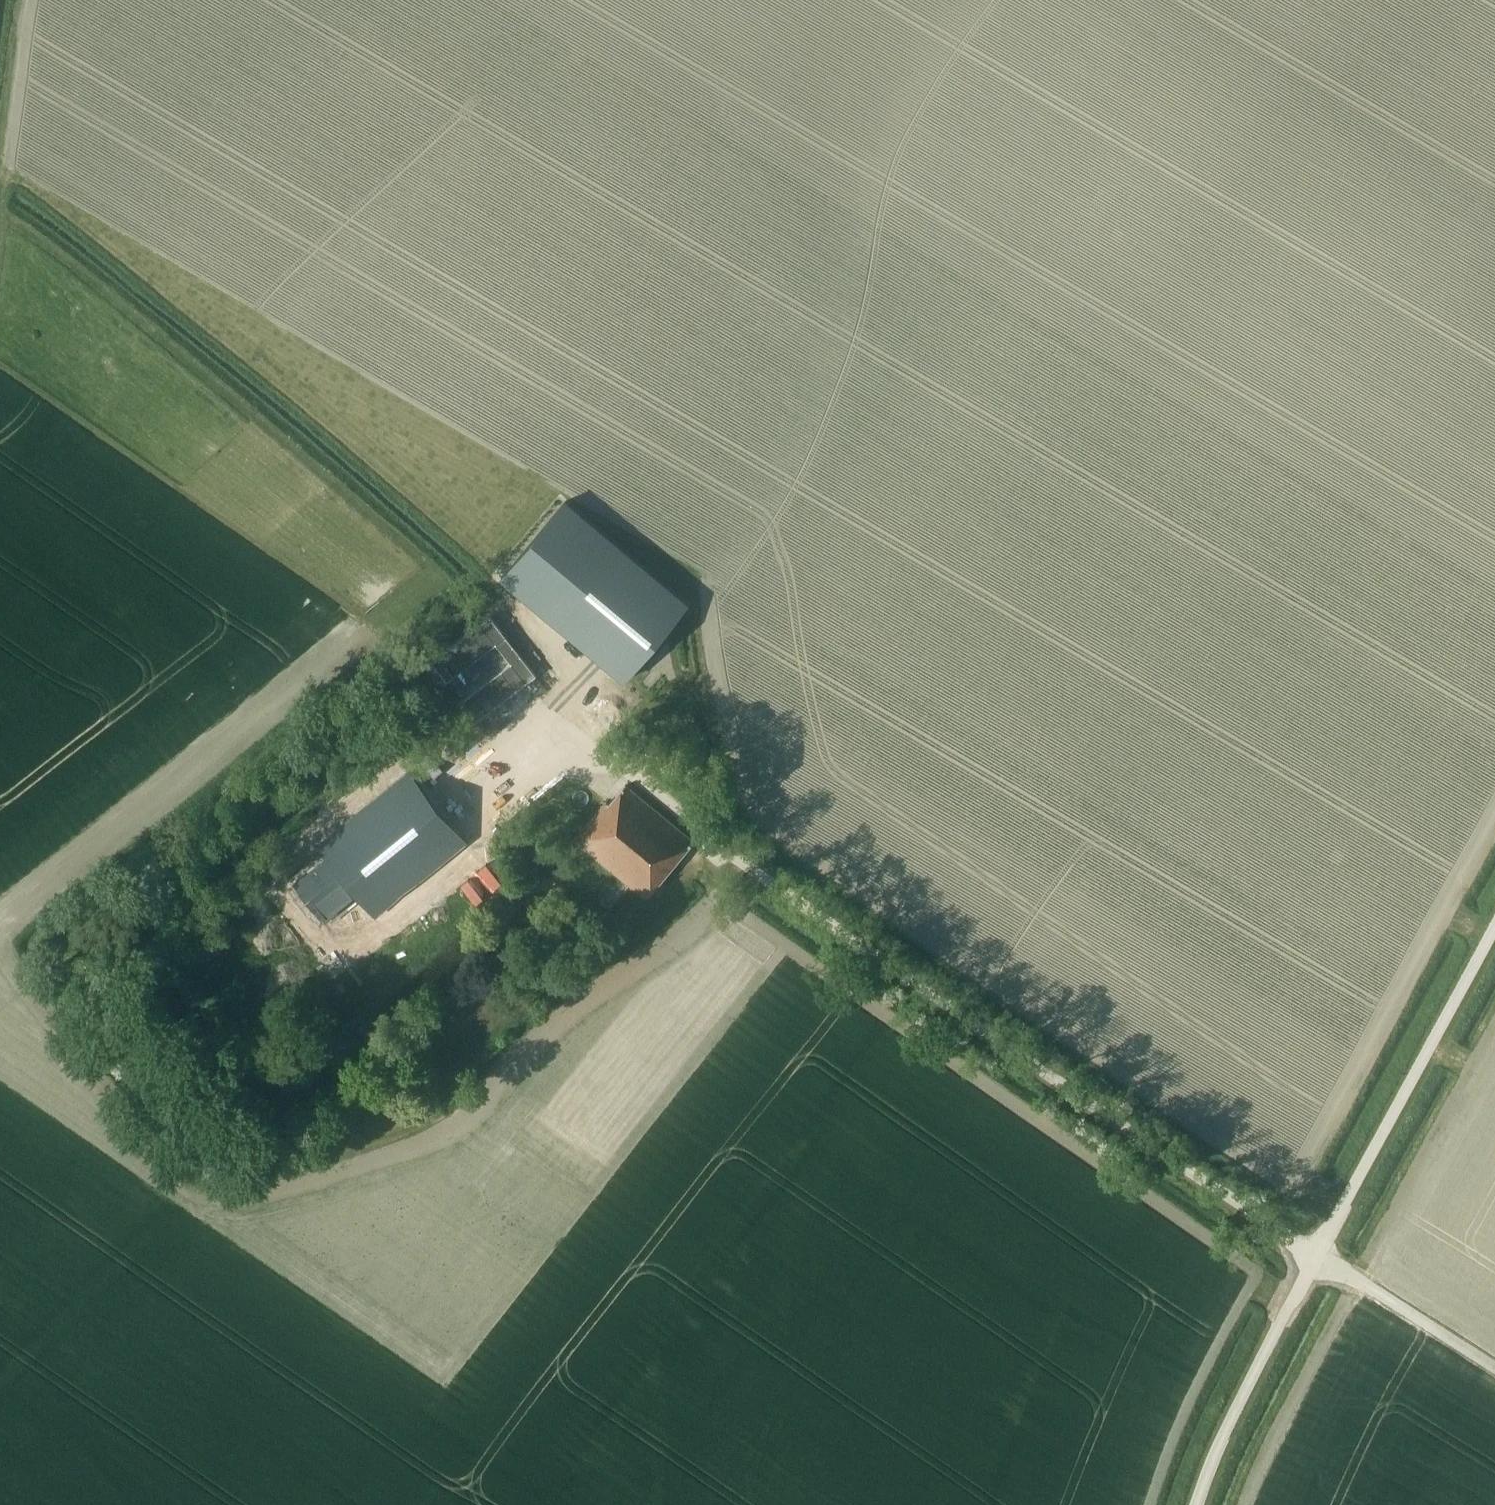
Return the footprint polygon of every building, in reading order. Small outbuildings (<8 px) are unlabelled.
[(566,499),(500,578),(624,681),(690,602),(566,499)] [(491,616),(433,661),(448,681),(496,644),(511,663),(463,700),(478,720),(536,675),(491,616)] [(397,901),(426,878),(464,847),(407,777),(369,809),(316,851),(327,865),(295,891),(315,915),(331,902),(340,912),(355,900),(373,921),(397,901)] [(575,840),(646,898),(693,841),(625,785),(609,804),(606,802),(575,840)] [(1253,1226),(1247,1236),(1256,1242),(1263,1233),(1253,1226)]
